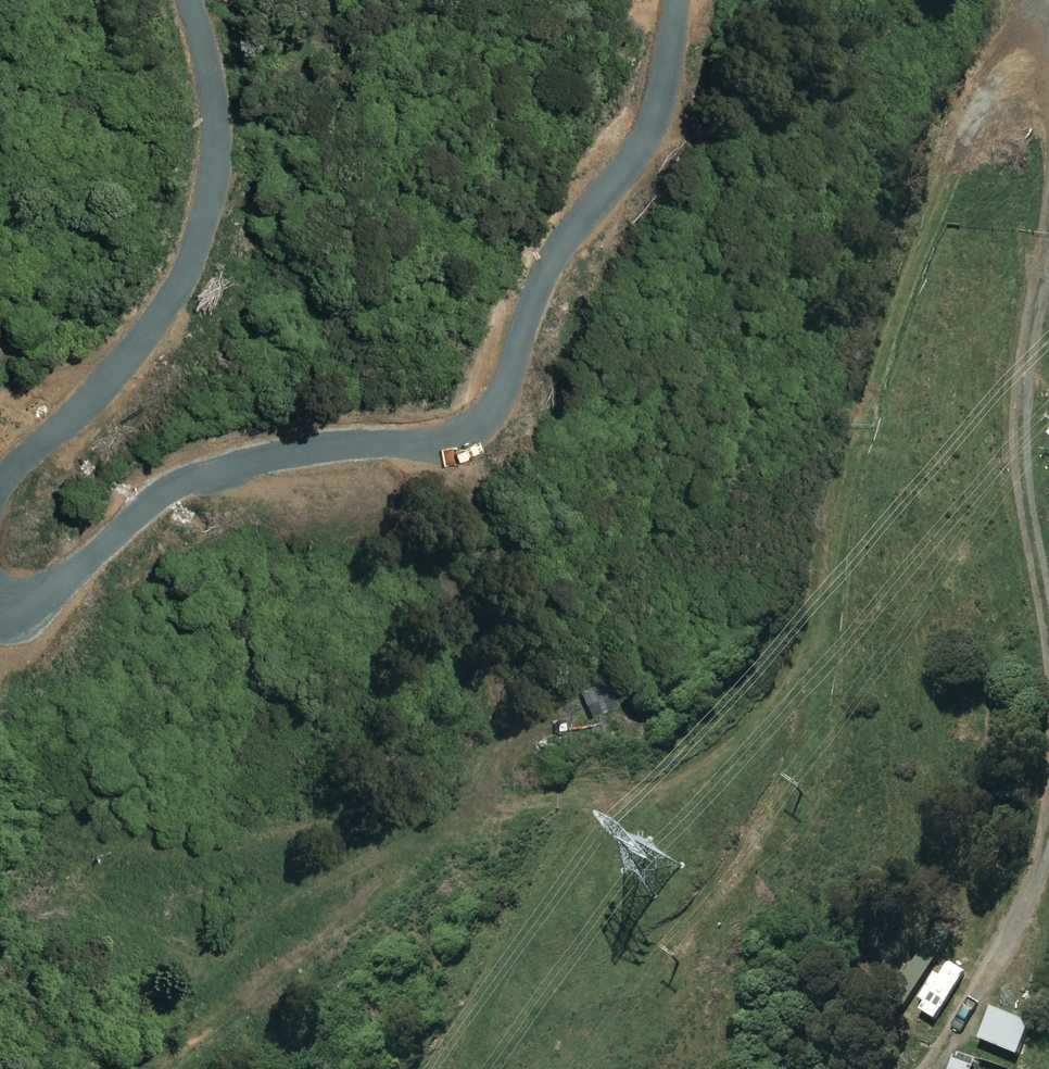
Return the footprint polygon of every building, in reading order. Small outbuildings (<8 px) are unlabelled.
[(603,682),(580,694),(591,716),(614,704),(603,682)] [(953,979),(936,971),(915,1015),(932,1023),(953,979)]
